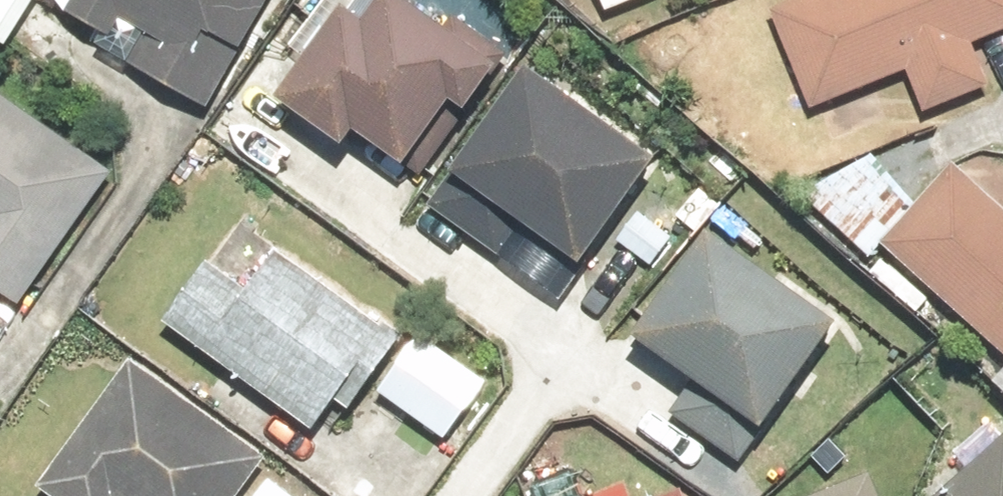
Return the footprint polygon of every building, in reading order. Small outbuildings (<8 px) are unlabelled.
[(77,10),(121,35),(132,16),(150,26),(131,60),(213,106),(273,0),(82,0),(77,10)] [(355,0),(298,85),(369,133),(375,122),(427,157),(470,94),(486,104),(516,59),(429,0),(390,0),(379,16),(355,0)] [(778,5),(818,106),(915,67),(932,109),(1002,81),(986,40),(1002,33),(1002,0),(791,0),(778,5)] [(672,154),(536,60),(435,203),(505,252),(532,213),(598,259),(672,154)] [(0,82),(0,281),(26,300),(121,169),(0,82)] [(890,237),(1002,342),(1002,192),(965,157),(890,237)] [(852,315),(721,224),(647,330),(707,371),(679,411),(750,460),(852,315)] [(221,254),(177,313),(325,424),(346,396),(360,406),(416,332),(397,319),(393,324),(289,247),(261,284),(221,254)] [(142,353),(47,482),(66,495),(248,495),(280,453),(142,353)] [(939,495),(1002,495),(1002,437),(939,495)] [(879,470),(812,495),(889,495),(879,470)] [(691,485),(663,495),(695,495),(691,485)]
